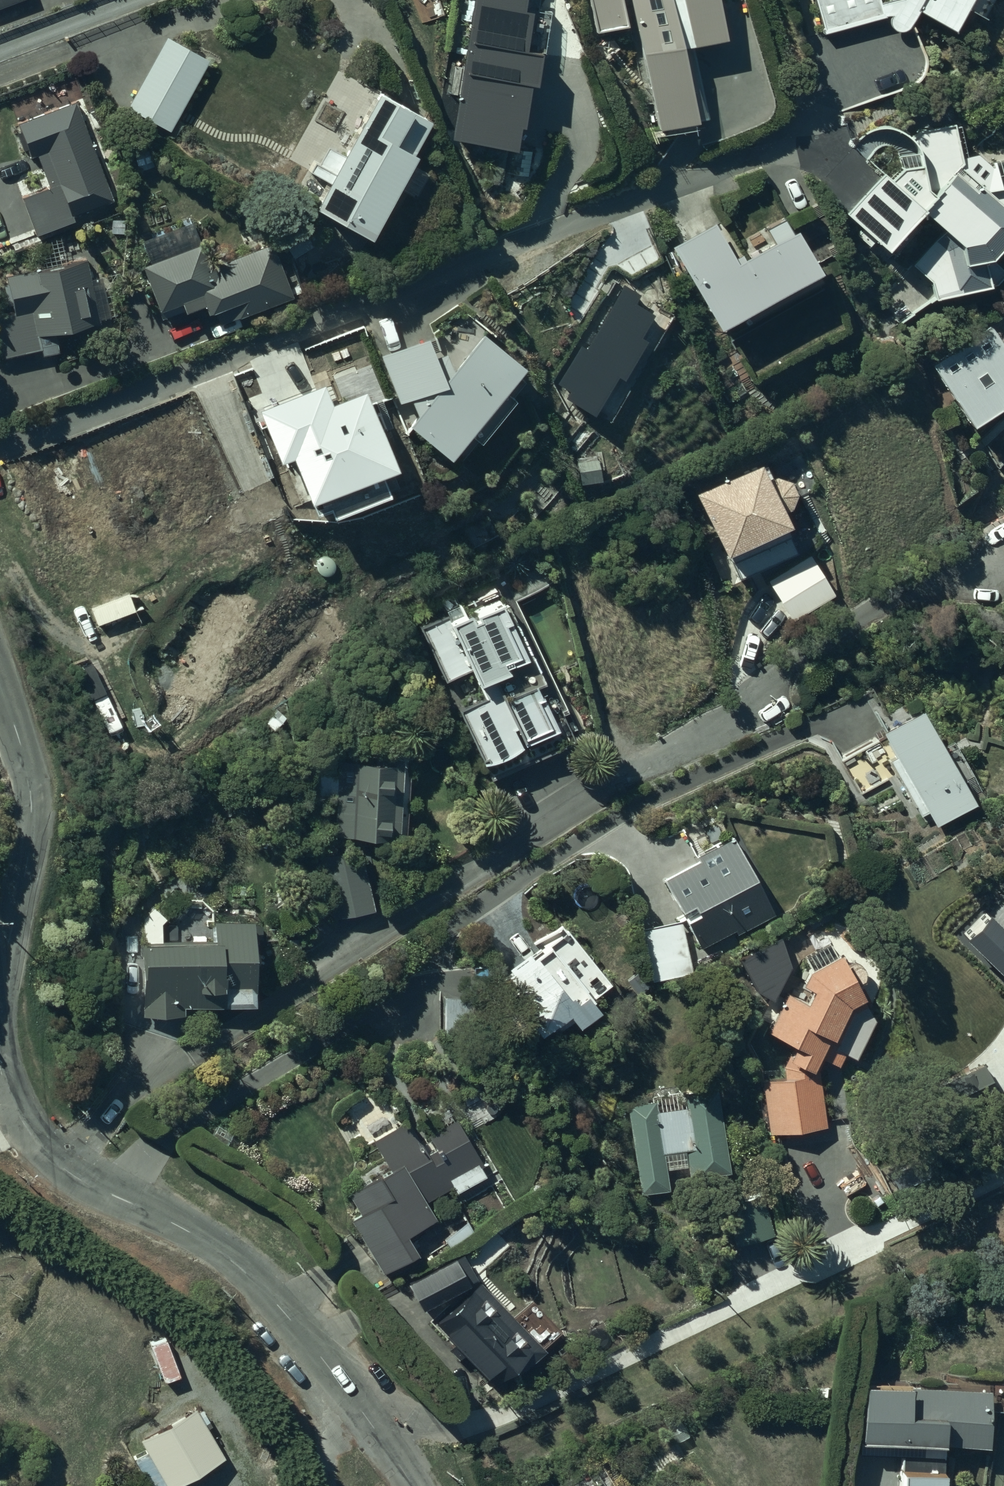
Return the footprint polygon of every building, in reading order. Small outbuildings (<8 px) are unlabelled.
[(30,1),(30,0),(0,0),(0,12),(30,1)] [(452,128),(516,138),(526,71),(534,73),(538,49),(544,50),(551,6),(540,4),(540,0),(471,0),(452,128)] [(729,0),(585,0),(595,51),(639,42),(661,143),(691,137),(689,128),(703,125),(691,66),(740,56),(729,0)] [(918,24),(951,44),(977,0),(905,0),(899,11),(878,12),(875,0),(812,0),(823,43),(882,28),(881,26),(891,26),(885,35),(905,47),(918,24)] [(212,75),(166,50),(128,118),(175,143),(212,75)] [(434,117),(378,87),(317,200),(372,230),(434,117)] [(41,162),(52,193),(20,205),(34,245),(76,229),(74,225),(112,211),(76,111),(16,133),(28,167),(41,162)] [(914,156),(845,227),(885,266),(921,228),(936,307),(986,298),(983,278),(1003,256),(1003,228),(960,187),(954,138),(912,143),(914,156)] [(815,262),(786,216),(733,248),(714,217),(670,244),(718,322),(815,262)] [(218,338),(292,310),(272,259),(215,280),(205,255),(144,278),(161,324),(207,307),(218,338)] [(86,269),(5,283),(12,323),(0,325),(0,364),(36,358),(33,343),(97,332),(86,269)] [(640,290),(618,277),(554,383),(592,406),(614,370),(620,374),(645,333),(639,330),(651,310),(634,299),(640,290)] [(522,359),(480,325),(460,350),(448,345),(438,349),(431,329),(375,351),(407,431),(413,424),(447,452),(451,446),(462,455),(524,381),(512,371),(522,359)] [(932,369),(971,432),(1003,412),(1003,351),(993,332),(932,369)] [(321,384),(257,410),(277,458),(291,452),(319,520),(388,492),(379,469),(395,463),(365,391),(330,406),(321,384)] [(758,470),(694,497),(720,559),(784,532),(758,470)] [(805,553),(762,577),(785,617),(828,593),(805,553)] [(563,733),(497,594),(420,630),(486,770),(563,733)] [(975,800),(918,705),(882,727),(898,754),(887,761),(921,817),(926,814),(932,825),(975,800)] [(396,832),(400,760),(339,756),(334,828),(396,832)] [(770,917),(732,844),(663,880),(701,952),(770,917)] [(316,863),(329,923),(368,914),(354,854),(316,863)] [(677,920),(638,930),(651,982),(690,972),(677,920)] [(992,936),(1003,948),(1003,923),(992,936)] [(147,1004),(246,1004),(246,938),(147,937),(147,1004)] [(607,996),(563,937),(502,982),(546,1041),(607,996)] [(768,1038),(835,1071),(873,994),(806,961),(768,1038)] [(827,1128),(818,1075),(761,1084),(770,1138),(827,1128)] [(711,1095),(625,1107),(635,1181),(722,1169),(711,1095)] [(465,1143),(343,1196),(378,1276),(437,1250),(422,1215),(484,1188),(465,1143)] [(719,1205),(728,1250),(772,1241),(763,1196),(719,1205)] [(462,1252),(454,1257),(405,1284),(421,1311),(462,1287),(477,1278),(462,1252)] [(545,1364),(478,1297),(441,1334),(509,1401),(545,1364)] [(179,1377),(165,1338),(150,1344),(164,1382),(179,1377)] [(991,1402),(869,1396),(867,1454),(988,1460),(991,1402)] [(195,1409),(140,1441),(167,1485),(173,1485),(223,1457),(195,1409)]
